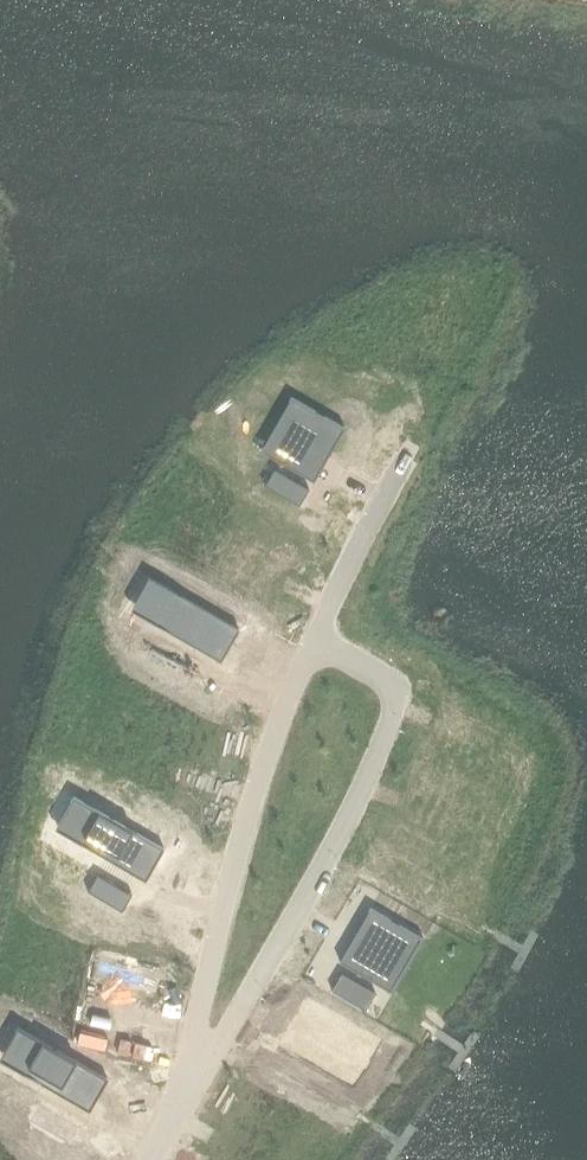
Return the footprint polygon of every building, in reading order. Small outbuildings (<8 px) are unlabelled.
[(292,398),(276,426),(295,437),(280,462),(313,481),(324,462),(312,455),(315,449),(328,456),(344,428),(292,398)] [(274,469),(264,486),(299,506),(308,489),(274,469)] [(149,576),(131,608),(186,640),(190,634),(224,653),(239,628),(149,576)] [(74,806),(59,831),(114,863),(118,857),(149,875),(164,849),(74,797),(70,804),(74,806)] [(96,876),(87,892),(121,912),(131,896),(96,876)] [(350,944),(339,963),(372,982),(387,956),(405,967),(421,939),(370,909),(354,938),(365,944),(362,951),(350,944)] [(341,973),(331,990),(366,1010),(376,992),(341,973)] [(313,1049),(353,1073),(370,1045),(306,1007),(284,1044),(308,1058),(313,1049)] [(61,1087),(92,1105),(107,1079),(17,1027),(13,1034),(17,1036),(2,1061),(57,1093),(61,1087)] [(296,1081),(287,1097),(301,1105),(310,1090),(296,1081)] [(43,1106),(33,1122),(67,1142),(77,1126),(43,1106)]
